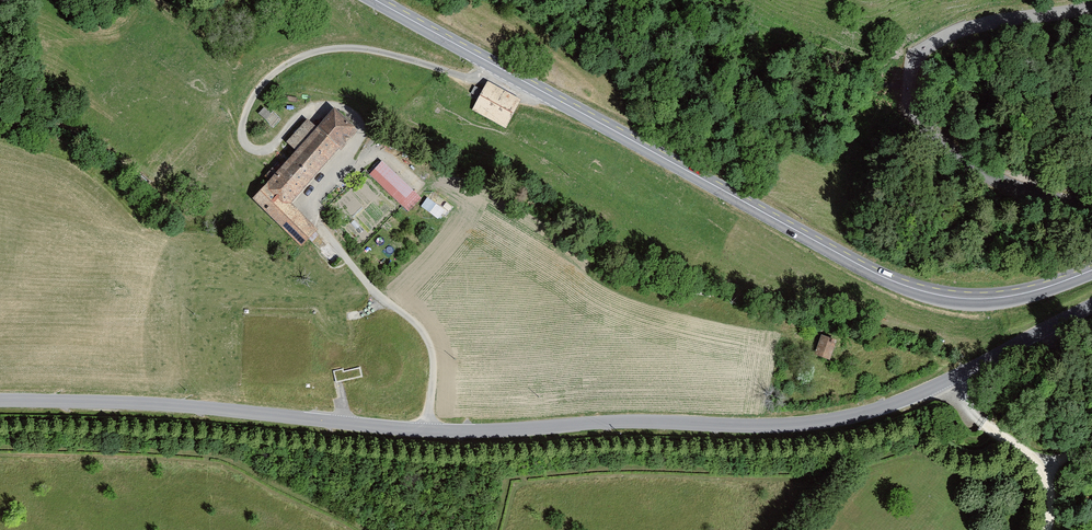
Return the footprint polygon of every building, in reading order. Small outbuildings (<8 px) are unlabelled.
[(520,103),(487,85),(473,110),(507,128),(520,103)] [(275,116),(266,108),(261,114),(269,122),(275,116)] [(318,233),(290,207),(356,135),(335,115),(321,130),(311,121),(289,145),(299,154),(255,202),(305,247),(318,233)] [(423,195),(385,160),(372,173),(410,208),(423,195)] [(438,217),(444,209),(428,196),(421,205),(438,217)] [(835,344),(822,340),(816,356),(829,361),(835,344)] [(361,375),(359,367),(343,371),(343,368),(334,371),(336,381),(361,375)]
